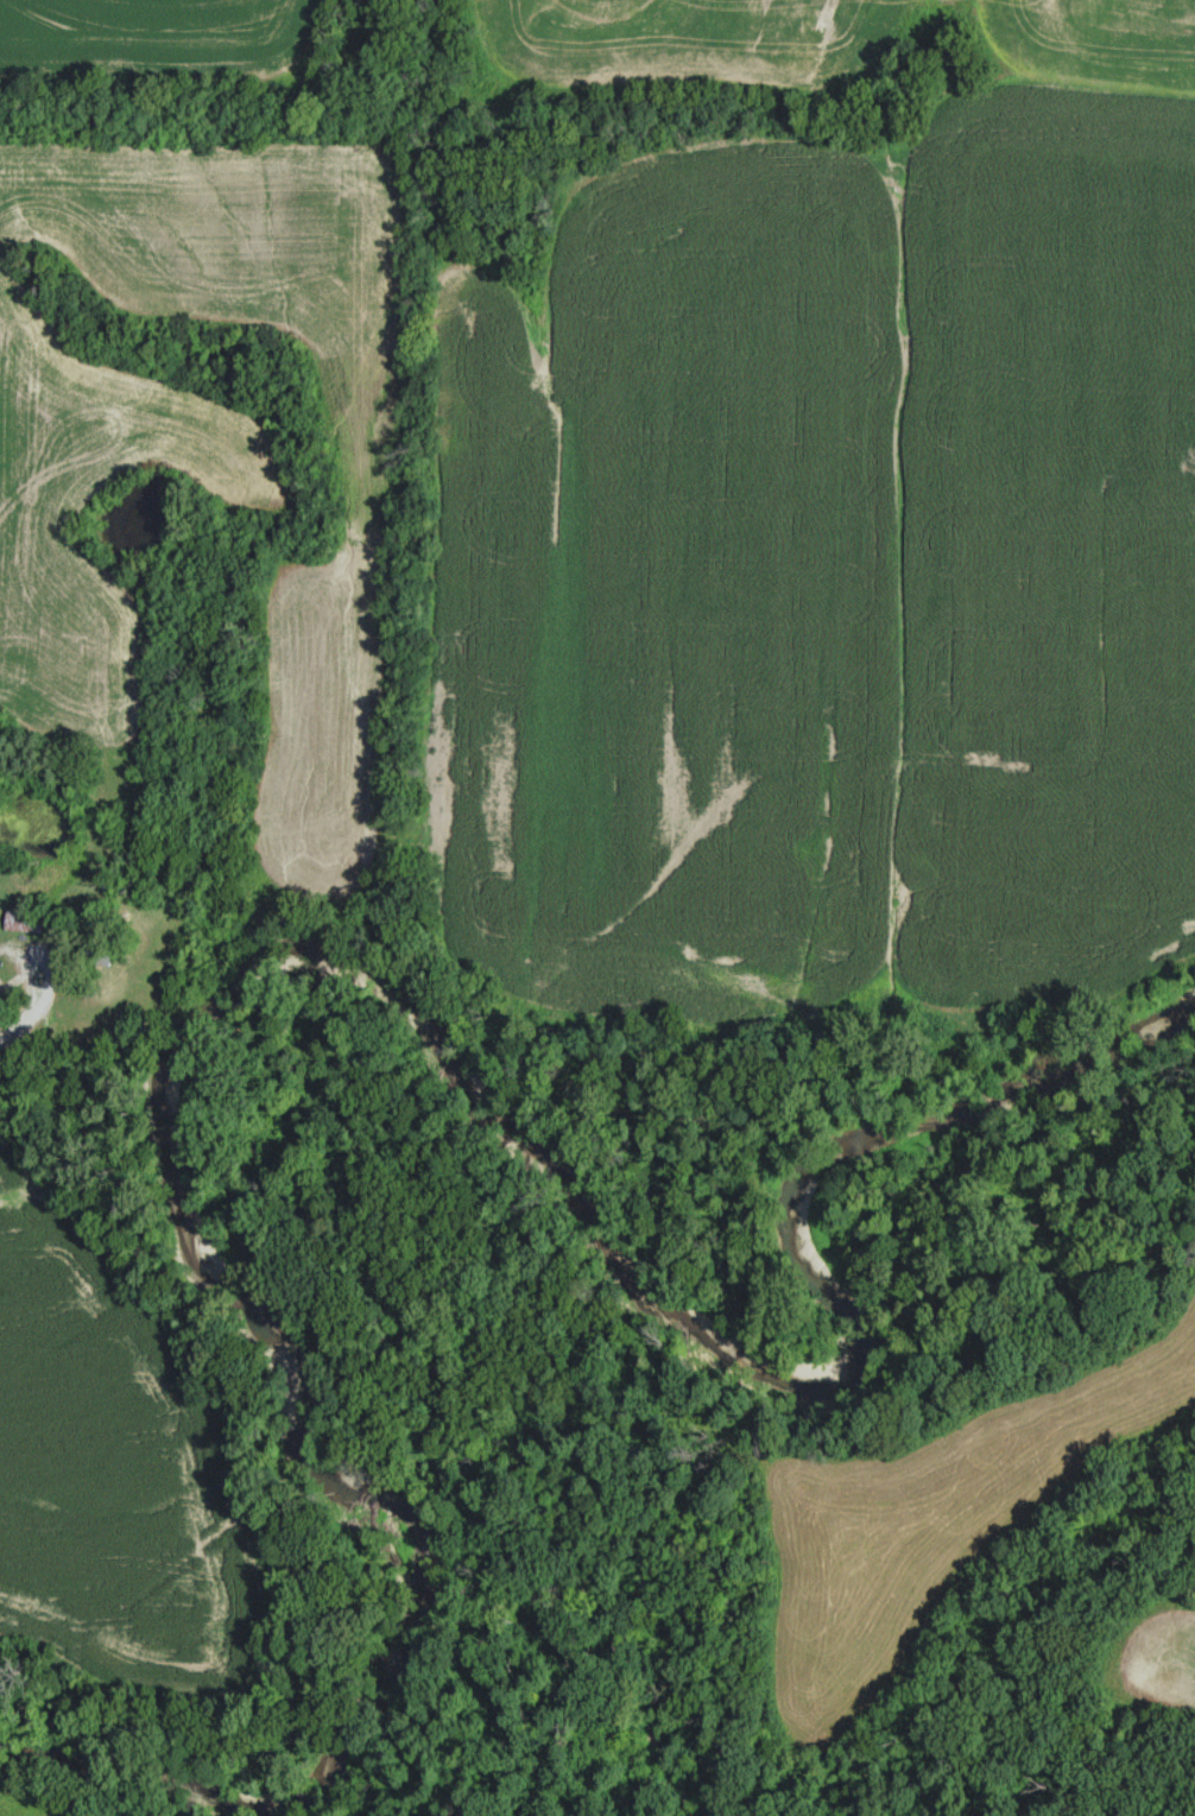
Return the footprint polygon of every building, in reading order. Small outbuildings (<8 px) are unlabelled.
[(43,935),(45,914),(9,909),(6,931),(43,935)] [(89,939),(86,963),(115,966),(117,942),(89,939)]
